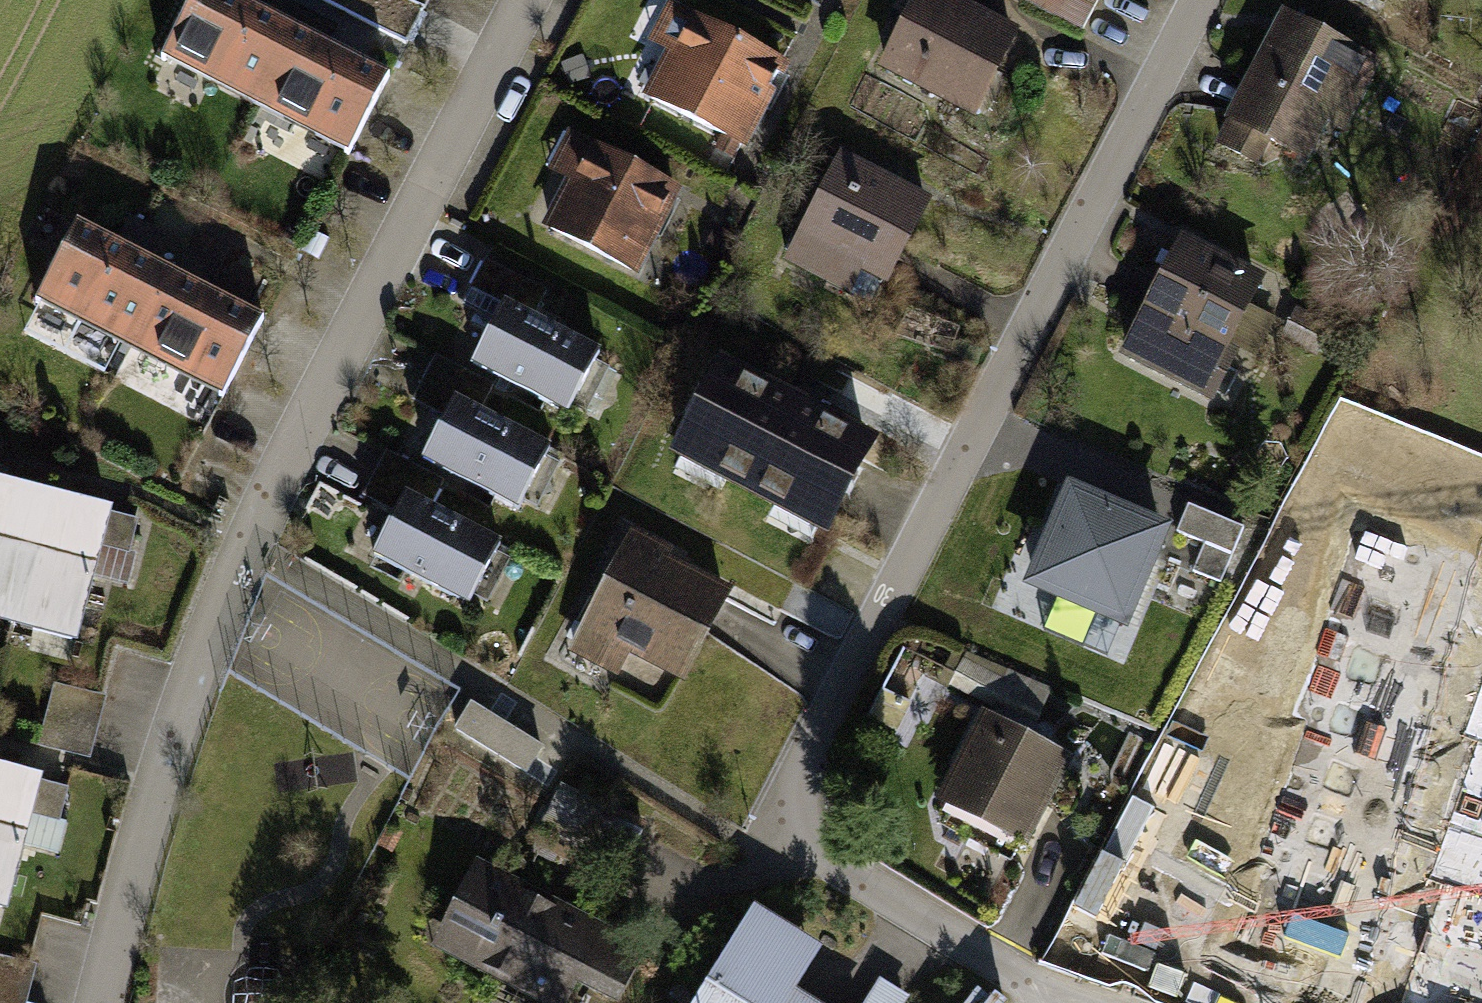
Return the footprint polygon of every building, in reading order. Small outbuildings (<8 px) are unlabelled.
[(237,0),(205,0),(168,71),(345,162),(389,78),(237,0)] [(407,43),(423,12),(401,0),(326,0),(407,43)] [(880,71),(979,118),(1020,32),(968,7),(972,0),(914,0),(880,71)] [(1027,2),(1083,31),(1099,0),(1028,0),(1027,2)] [(789,64),(668,2),(647,43),(666,53),(643,97),(745,149),(789,64)] [(1283,21),(1232,123),(1306,160),(1325,122),(1344,131),(1376,67),(1283,21)] [(571,184),(546,229),(636,278),(683,194),(572,133),(550,173),(571,184)] [(845,159),(798,255),(882,295),(928,200),(845,159)] [(274,328),(76,227),(36,306),(233,407),(274,328)] [(1182,246),(1124,358),(1201,398),(1259,285),(1182,246)] [(504,310),(474,368),(572,420),(603,362),(504,310)] [(735,365),(685,458),(835,537),(885,443),(735,365)] [(462,403),(432,461),(530,513),(561,456),(462,403)] [(82,620),(99,559),(131,568),(142,527),(0,488),(0,598),(82,620)] [(1072,493),(1027,597),(1125,639),(1170,534),(1072,493)] [(407,498),(376,556),(475,608),(506,550),(407,498)] [(638,530),(570,654),(619,680),(632,656),(683,684),(732,596),(669,561),(676,550),(638,530)] [(1461,634),(1401,608),(1368,682),(1428,709),(1461,634)] [(1201,714),(1121,896),(1233,944),(1312,762),(1201,714)] [(973,719),(929,808),(1033,859),(1077,770),(973,719)] [(1400,724),(1329,905),(1438,947),(1416,1002),(1481,1002),(1481,756),(1400,724)] [(0,779),(0,915),(3,916),(20,843),(57,852),(71,796),(0,779)] [(561,787),(541,827),(624,867),(640,834),(608,819),(612,811),(561,787)] [(478,864),(433,950),(536,1002),(569,1002),(577,988),(607,1002),(619,1002),(646,951),(553,903),(478,864)] [(755,917),(702,1002),(798,1002),(789,997),(815,954),(755,917)] [(40,976),(0,965),(0,1002),(33,1002),(40,976)]
